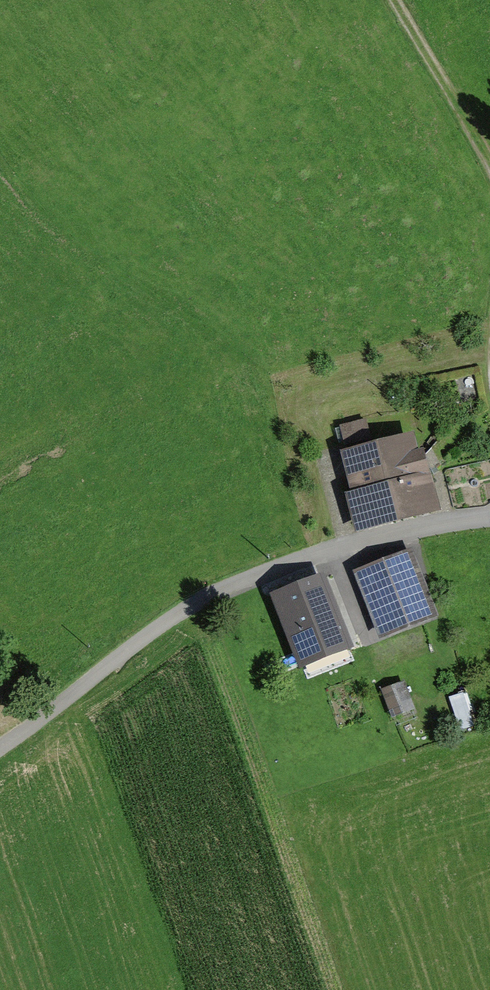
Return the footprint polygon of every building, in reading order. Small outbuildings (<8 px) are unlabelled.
[(345,445),(370,438),(365,421),(341,427),(345,445)] [(356,493),(363,522),(428,505),(418,473),(422,472),(418,456),(413,457),(407,437),(348,452),(358,492),(356,493)] [(369,574),(391,631),(424,618),(401,561),(369,574)] [(295,623),(312,663),(348,648),(318,573),(254,598),(268,633),(295,623)] [(384,692),(393,714),(412,707),(403,685),(384,692)]
